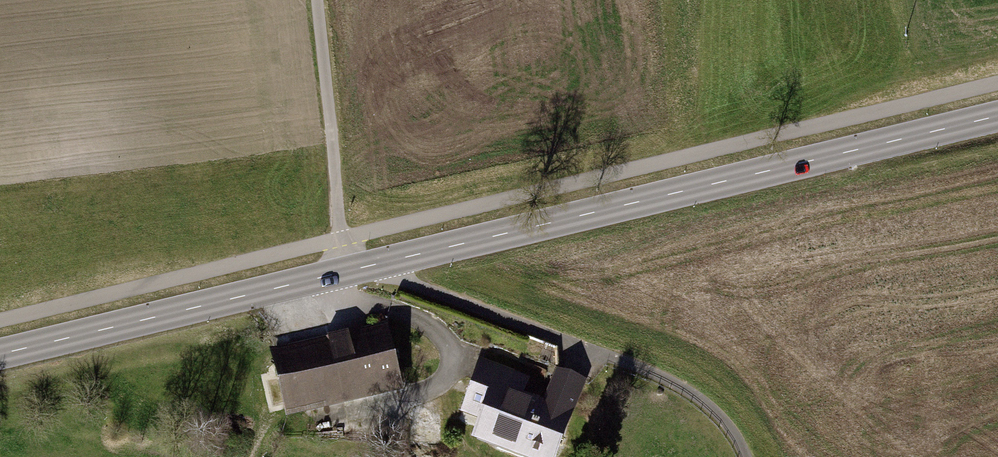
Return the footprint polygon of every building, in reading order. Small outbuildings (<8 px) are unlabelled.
[(397,322),(283,349),(301,425),(415,397),(397,322)] [(496,353),(482,389),(498,395),(483,435),(541,456),(562,456),(582,405),(540,389),(546,372),(496,353)]
